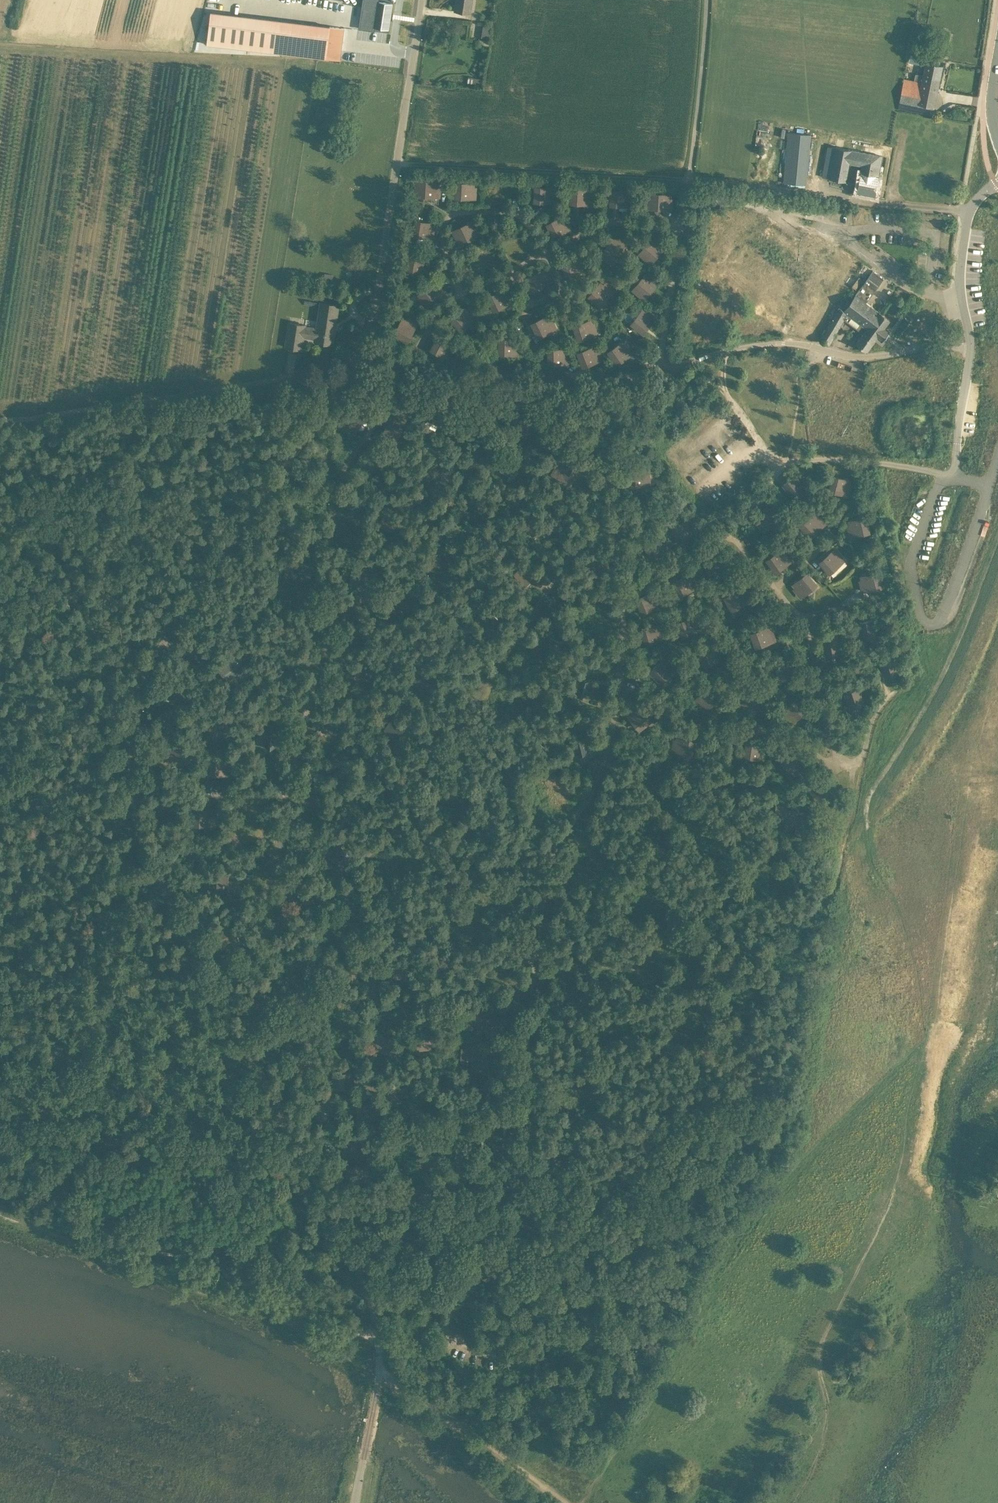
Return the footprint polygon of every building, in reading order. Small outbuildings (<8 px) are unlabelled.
[(472,0),(456,0),(455,10),(470,13),(472,0)] [(360,24),(389,30),(393,4),(376,2),(375,10),(365,8),(363,15),(362,15),(360,24)] [(345,27),(330,25),(221,12),(211,11),(207,44),(326,58),(341,60),(345,27)] [(489,38),(490,28),(482,27),(480,37),(489,38)] [(914,27),(913,34),(920,36),(922,29),(914,27)] [(934,106),(943,65),(925,62),(922,75),(915,73),(914,80),(904,78),(898,108),(933,114),(934,106)] [(481,78),(468,76),(467,83),(480,85),(481,78)] [(317,105),(315,117),(324,118),(326,106),(317,105)] [(788,132),(783,181),(805,184),(811,134),(788,132)] [(827,147),(824,161),(833,162),(830,178),(845,180),(848,162),(861,164),(857,192),(875,196),(882,155),(835,147),(827,147)] [(416,194),(440,196),(441,184),(439,184),(439,182),(417,180),(416,194)] [(454,197),(476,199),(477,186),(475,186),(475,182),(455,181),(454,197)] [(536,185),(535,190),(535,200),(554,201),(554,190),(553,190),(553,186),(536,185)] [(567,203),(592,204),(593,192),(591,192),(591,187),(568,186),(567,203)] [(610,188),(609,205),(631,206),(631,193),(629,193),(630,189),(610,188)] [(664,194),(650,193),(649,207),(665,208),(665,205),(672,206),(672,198),(670,198),(670,194),(669,193),(665,193),(664,194)] [(563,215),(556,219),(547,223),(554,236),(572,226),(567,216),(564,218),(563,215)] [(410,236),(433,239),(435,226),(433,225),(434,221),(413,218),(410,236)] [(459,242),(480,232),(476,224),(474,225),(472,221),(453,230),(459,242)] [(639,252),(643,255),(651,261),(661,249),(659,248),(664,242),(654,234),(639,252)] [(610,236),(599,257),(614,264),(625,244),(610,236)] [(405,268),(417,270),(427,271),(428,262),(427,261),(428,256),(408,253),(405,268)] [(581,254),(577,256),(576,253),(561,260),(566,273),(585,264),(581,254)] [(630,289),(643,300),(661,279),(648,268),(630,289)] [(524,278),(529,287),(531,293),(553,282),(548,270),(545,271),(543,269),(524,278)] [(884,278),(873,269),(844,310),(867,327),(855,342),(856,342),(867,351),(877,337),(882,341),(890,330),(885,326),(890,319),(879,311),(866,301),(884,278)] [(324,280),(332,282),(334,274),(325,272),(324,280)] [(416,296),(426,307),(446,290),(439,281),(436,283),(434,280),(416,296)] [(600,281),(587,295),(600,306),(615,290),(604,280),(602,283),(600,281)] [(488,296),(492,305),(494,310),(513,301),(508,289),(504,291),(503,289),(488,296)] [(315,340),(333,343),(339,304),(320,301),(316,328),(305,326),(306,325),(290,322),(286,346),(302,348),(304,336),(315,338),(315,340)] [(469,308),(467,309),(465,307),(452,318),(462,330),(477,317),(469,308)] [(631,321),(635,325),(643,331),(650,322),(649,321),(653,315),(642,307),(631,321)] [(547,314),(530,322),(537,337),(558,327),(553,316),(549,318),(547,314)] [(407,341),(418,322),(405,315),(394,334),(407,341)] [(591,318),(572,324),(577,340),(598,333),(594,322),(592,322),(591,318)] [(432,348),(440,353),(447,356),(454,344),(438,336),(432,348)] [(516,336),(498,336),(498,353),(519,353),(519,341),(516,341),(516,336)] [(631,350),(624,339),(608,350),(617,362),(627,356),(626,354),(631,350)] [(600,356),(595,344),(578,351),(583,365),(594,361),(593,359),(600,356)] [(547,349),(548,364),(569,363),(569,351),(566,351),(566,348),(547,349)] [(346,419),(354,425),(358,427),(369,410),(358,402),(349,414),(348,414),(346,417),(346,418),(346,419)] [(441,426),(448,412),(433,405),(426,418),(441,426)] [(565,482),(573,467),(560,459),(551,474),(565,482)] [(628,484),(651,483),(651,471),(647,471),(647,467),(628,467),(628,484)] [(794,496),(804,488),(798,481),(799,480),(795,474),(784,484),(789,490),(788,491),(792,496),(793,495),(794,496)] [(849,495),(852,484),(850,483),(852,479),(832,474),(827,490),(849,495)] [(771,520),(777,516),(772,510),(770,511),(768,508),(755,519),(764,529),(773,522),(771,520)] [(826,522),(818,513),(816,514),(813,511),(798,525),(810,538),(826,522)] [(848,524),(846,524),(848,536),(870,533),(868,516),(847,520),(848,524)] [(680,520),(669,527),(678,541),(689,535),(680,520)] [(653,538),(643,544),(651,559),(662,553),(653,538)] [(792,559),(785,550),(783,551),(781,547),(765,560),(775,573),(792,559)] [(845,559),(837,550),(836,551),(833,548),(818,562),(824,569),(828,573),(829,574),(845,559)] [(724,556),(715,560),(704,565),(711,580),(721,575),(730,571),(725,560),(724,556)] [(681,575),(671,581),(678,595),(689,590),(696,586),(689,571),(681,575)] [(859,580),(857,580),(860,592),(882,587),(878,571),(858,576),(859,580)] [(792,588),(791,589),(799,599),(816,585),(806,572),(790,585),(792,588)] [(733,591),(723,597),(731,611),(741,605),(733,591)] [(634,599),(641,613),(652,608),(645,593),(634,599)] [(687,618),(676,622),(681,636),(692,632),(687,618)] [(874,618),(858,622),(861,639),(877,636),(874,618)] [(772,641),(767,625),(750,631),(756,647),(772,641)] [(651,627),(640,630),(644,645),(655,642),(651,627)] [(837,636),(821,640),(825,656),(841,653),(837,636)] [(707,649),(697,655),(705,668),(715,661),(707,649)] [(260,660),(254,655),(249,661),(255,666),(260,660)] [(788,656),(773,665),(782,679),(797,669),(788,656)] [(659,663),(650,671),(661,683),(670,675),(659,663)] [(265,693),(259,684),(249,691),(256,700),(265,693)] [(860,687),(844,693),(850,709),(865,704),(860,687)] [(704,690),(693,700),(705,712),(715,702),(704,690)] [(749,693),(741,702),(753,714),(761,705),(749,693)] [(792,702),(780,712),(792,725),(803,715),(792,702)] [(628,715),(639,729),(651,720),(640,705),(628,715)] [(277,747),(278,730),(266,729),(266,731),(257,730),(257,743),(265,744),(265,746),(277,747)] [(691,755),(696,739),(675,734),(671,750),(691,755)] [(573,738),(577,754),(589,751),(588,748),(594,747),(591,737),(585,738),(585,735),(573,738)] [(755,755),(757,741),(740,739),(739,754),(755,755)] [(785,826),(787,807),(776,806),(774,820),(785,821),(785,826)] [(787,807),(785,826),(796,827),(795,832),(797,813),(787,812),(787,807)] [(798,813),(797,813),(795,832),(807,833),(808,819),(797,818),(798,813)] [(229,874),(217,874),(217,880),(217,888),(228,888),(228,879),(229,879),(229,874)] [(229,879),(228,879),(228,888),(227,893),(239,894),(240,880),(229,879)] [(475,1029),(476,1010),(464,1009),(464,1023),(475,1024),(474,1029),(475,1029)] [(476,1010),(475,1029),(485,1029),(485,1034),(486,1034),(486,1015),(476,1015),(476,1010)] [(486,1015),(486,1034),(497,1035),(498,1020),(487,1020),(487,1015),(486,1015)] [(391,1052),(395,1036),(375,1031),(375,1035),(372,1035),(369,1047),(391,1052)] [(471,1067),(472,1048),(461,1047),(460,1061),(471,1062),(471,1067)] [(473,1048),(472,1048),(471,1067),(482,1067),(482,1072),(483,1053),(472,1053),(473,1048)] [(483,1053),(482,1072),(493,1073),(494,1059),(483,1058),(483,1053)] [(481,1133),(493,1134),(494,1115),(494,1120),(482,1119),(481,1133)] [(505,1116),(494,1115),(493,1134),(493,1129),(504,1130),(505,1116)] [(565,1147),(554,1146),(552,1165),(553,1160),(564,1161),(566,1142),(565,1147)] [(566,1142),(564,1161),(565,1156),(576,1158),(577,1144),(566,1142)] [(541,1163),(552,1165),(554,1146),(554,1150),(543,1149),(541,1163)] [(525,1219),(527,1200),(516,1199),(514,1213),(525,1214),(525,1219)] [(528,1200),(527,1200),(525,1219),(536,1220),(538,1206),(527,1205),(528,1200)]
